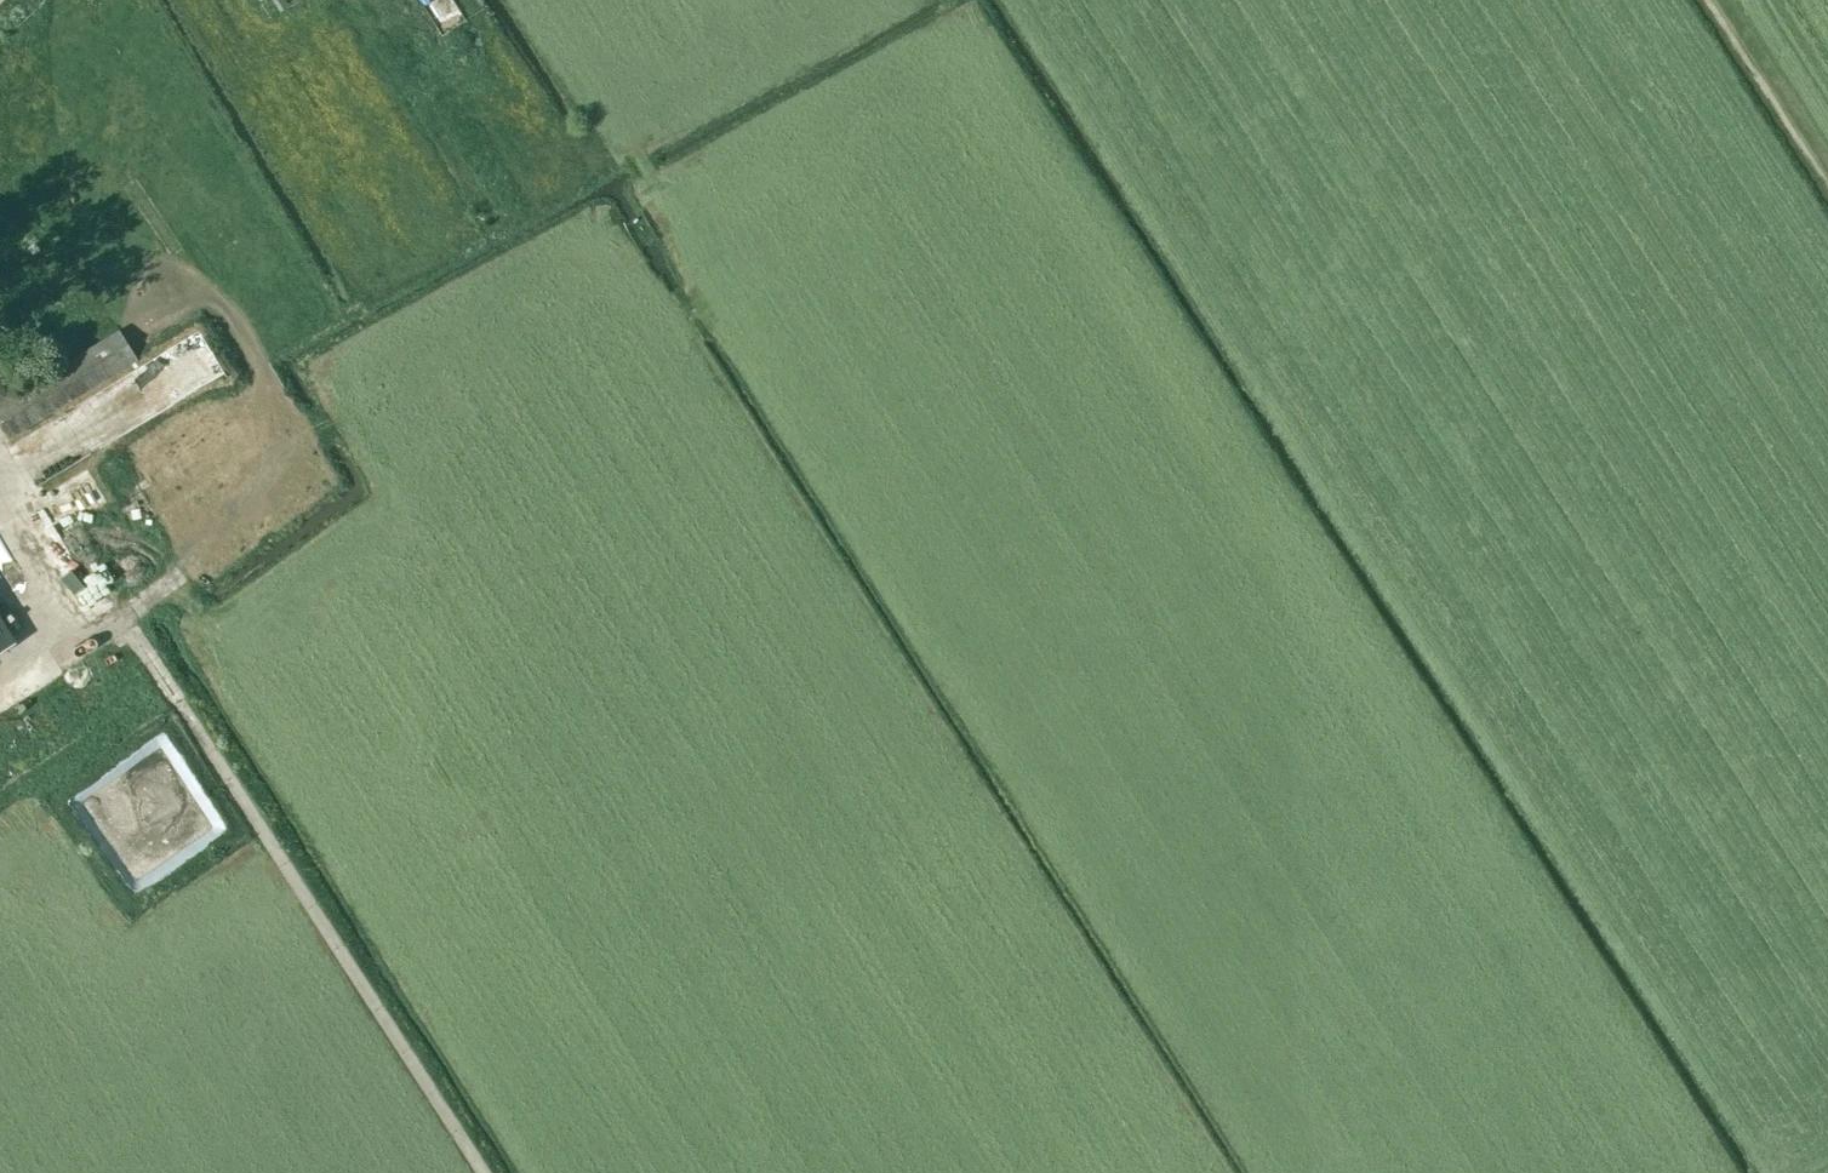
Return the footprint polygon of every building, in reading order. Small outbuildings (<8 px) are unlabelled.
[(276,17),(290,0),(271,0),(265,7),(276,17)] [(0,401),(0,425),(8,437),(137,359),(119,329),(0,401)] [(11,641),(0,623),(0,648),(11,641)] [(9,754),(0,739),(0,760),(9,754)]
